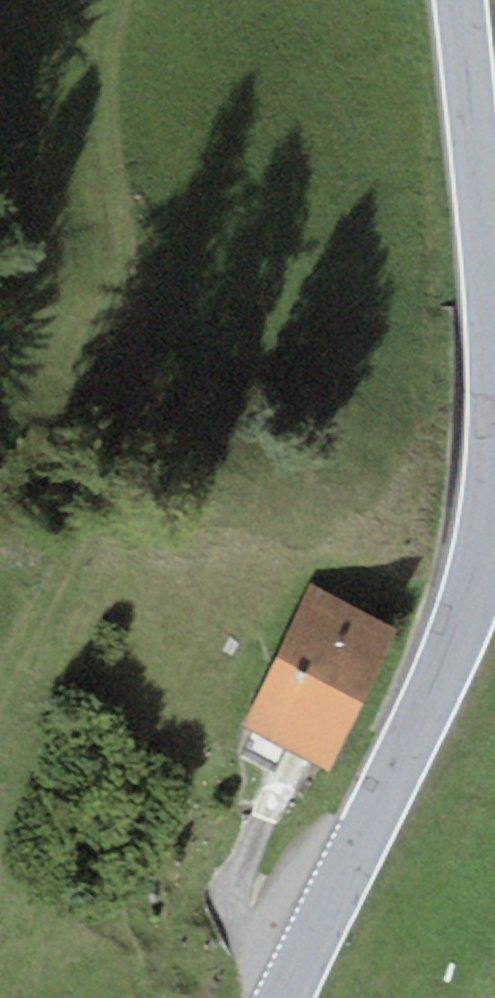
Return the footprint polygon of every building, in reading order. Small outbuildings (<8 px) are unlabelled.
[(398,628),(311,586),(241,728),(328,770),(398,628)]
